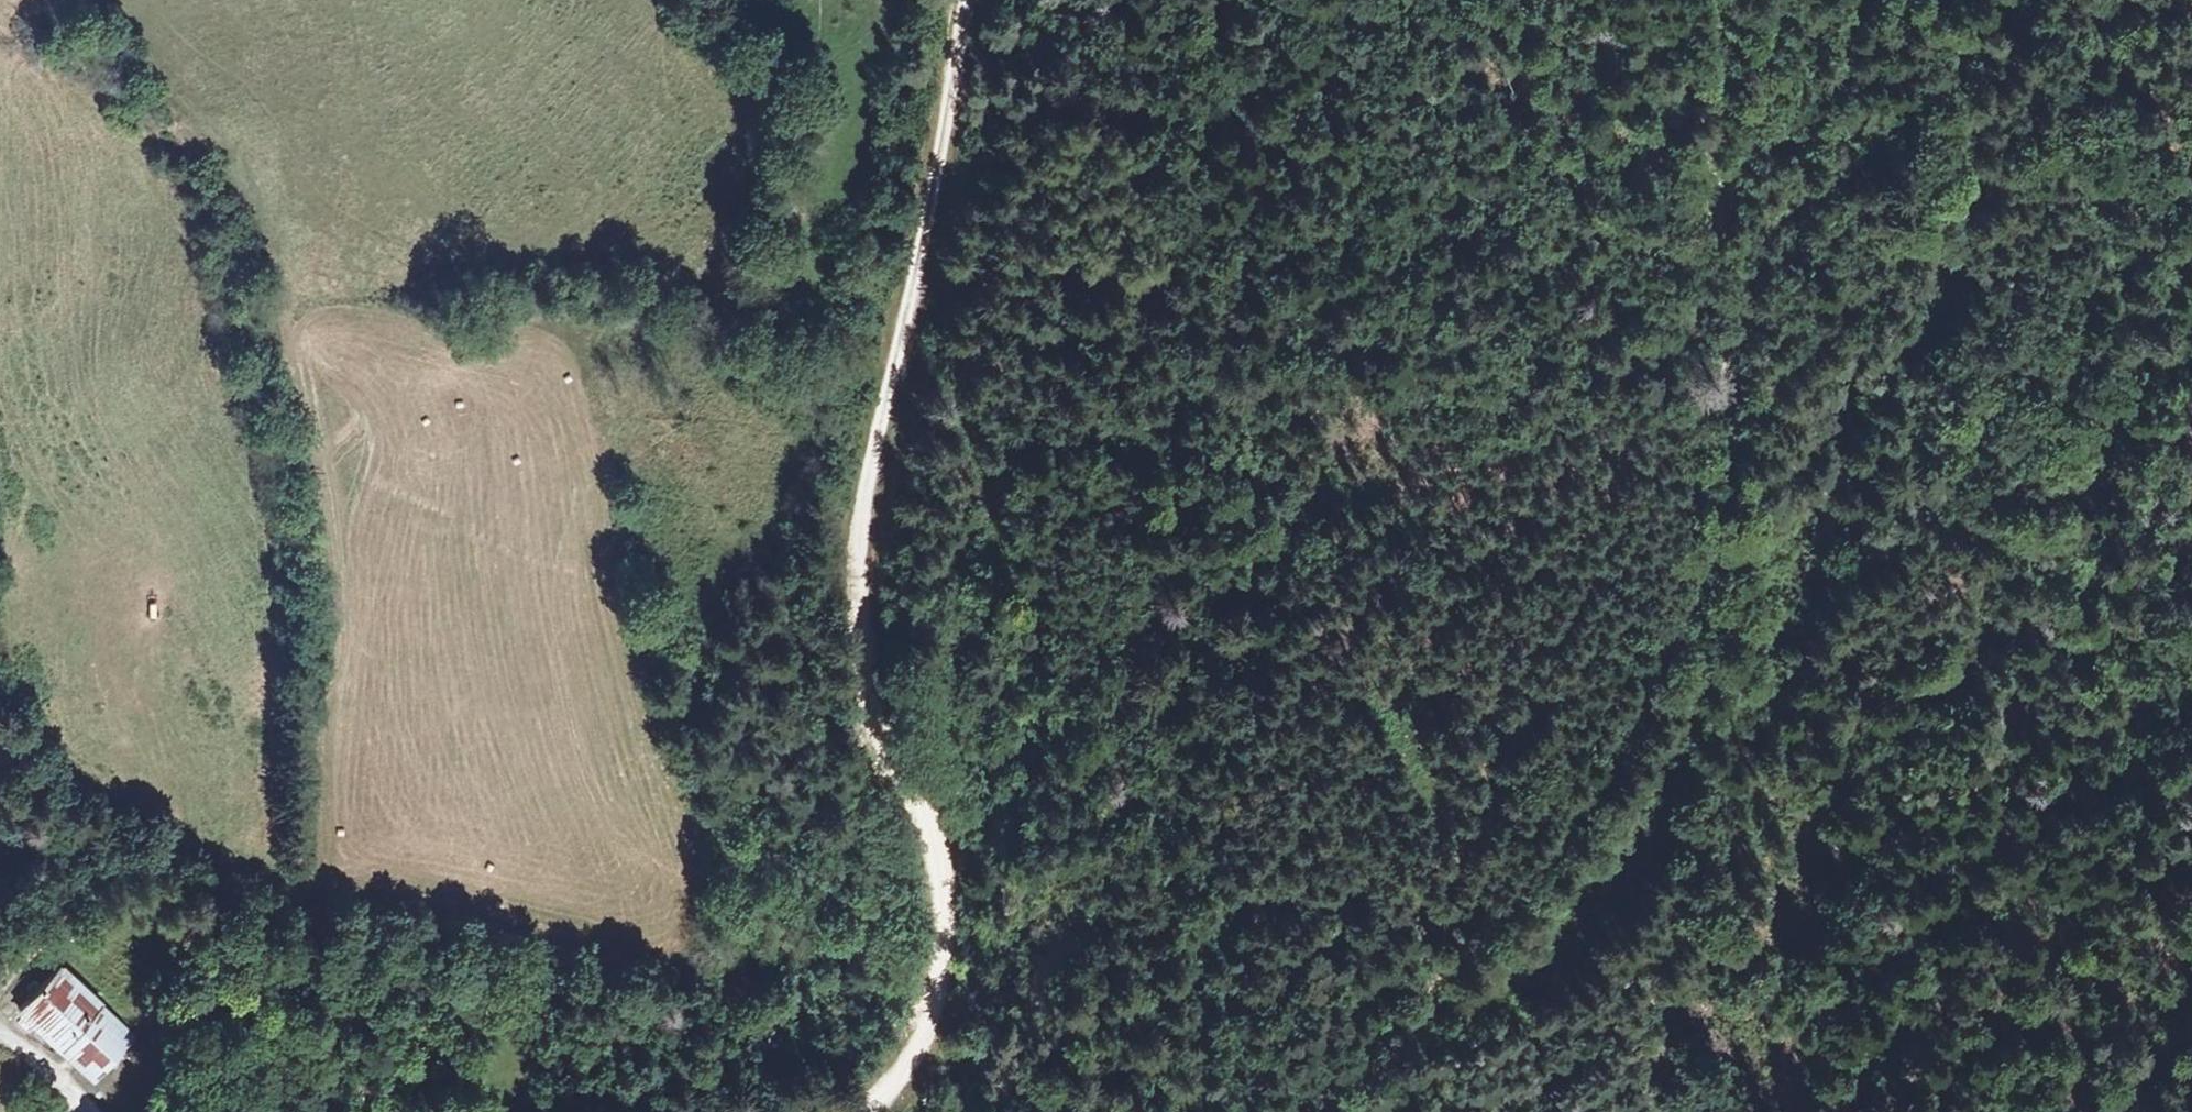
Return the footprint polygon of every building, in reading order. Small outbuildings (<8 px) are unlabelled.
[(73,971),(63,980),(58,975),(35,1000),(40,1005),(33,1013),(33,1014),(77,1053),(115,1011),(73,971)]
